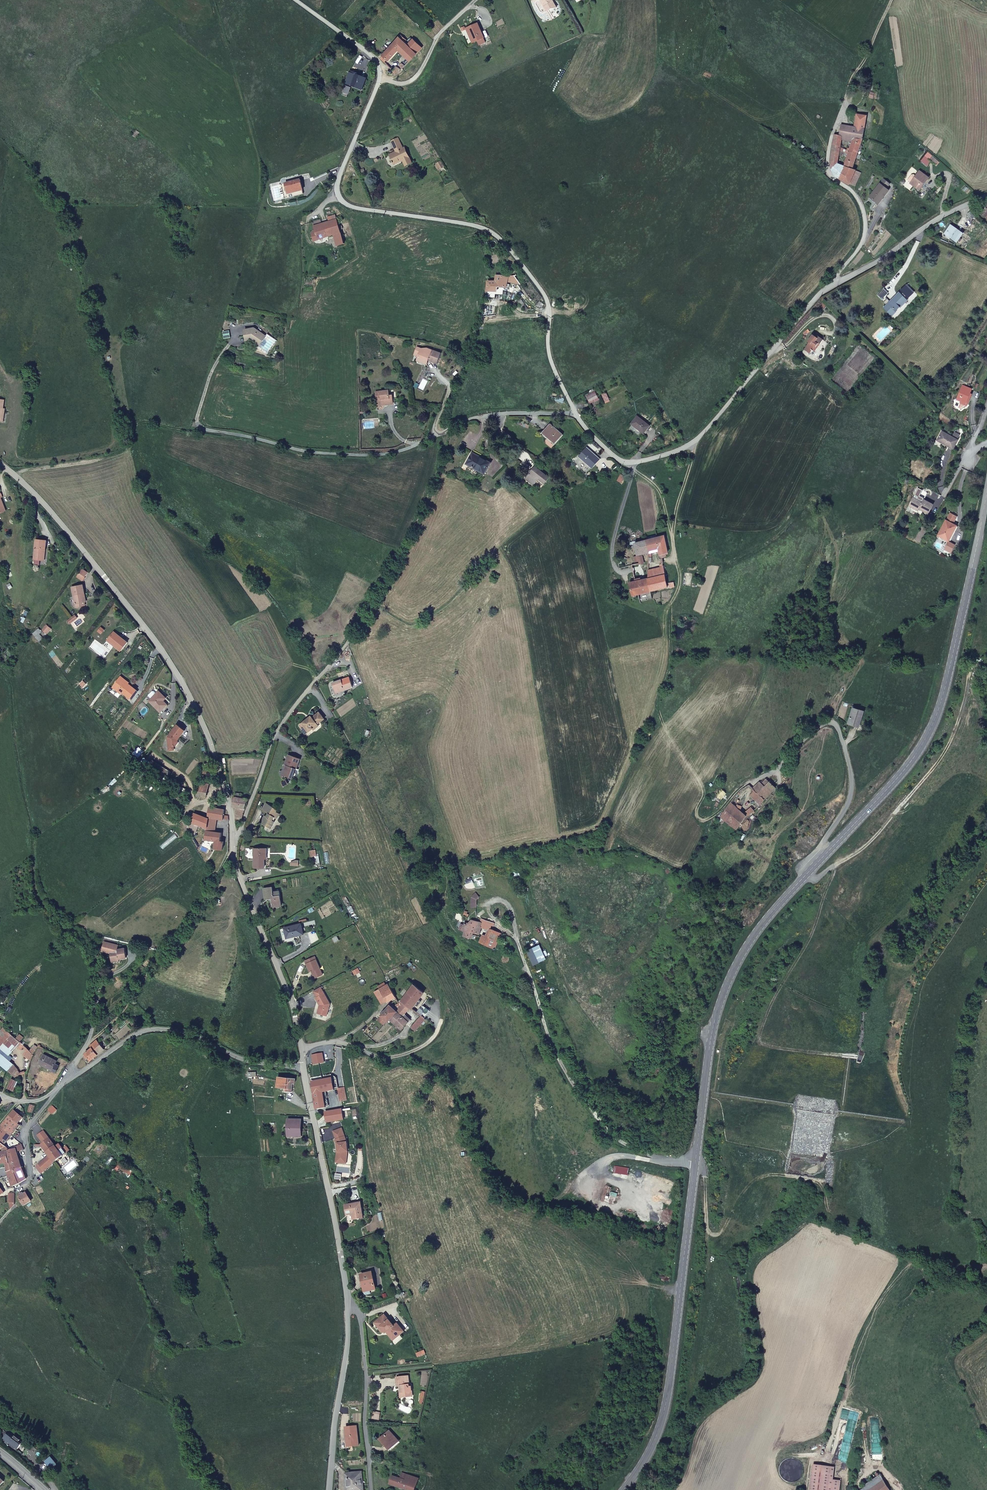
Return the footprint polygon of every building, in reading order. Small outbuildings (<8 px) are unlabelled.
[(474,24),(463,30),(467,37),(469,36),(473,43),(475,41),(477,45),(483,42),(474,24)] [(383,52),(382,56),(387,60),(389,57),(393,60),(399,52),(403,56),(408,59),(415,50),(398,37),(385,53),(383,52)] [(408,59),(403,56),(400,60),(405,64),(408,59)] [(352,70),(348,82),(364,87),(367,77),(358,74),(358,72),(353,70),(352,70)] [(856,154),(859,156),(861,153),(858,152),(862,141),(866,117),(857,115),(854,127),(843,125),(841,136),(841,139),(847,140),(848,138),(854,139),(849,150),(851,151),(856,154)] [(137,126),(140,123),(135,117),(132,121),(137,126)] [(391,156),(389,158),(393,164),(400,159),(404,164),(411,158),(403,146),(401,147),(399,144),(400,143),(393,133),(387,137),(392,148),(387,150),(391,156)] [(843,151),(844,147),(841,146),(835,143),(833,150),(839,153),(840,150),(843,151)] [(837,163),(839,153),(833,150),(831,160),(837,163)] [(838,176),(847,183),(853,167),(852,166),(856,154),(851,151),(849,150),(844,163),(838,176)] [(940,161),(928,153),(922,161),(929,166),(932,161),(937,165),(940,161)] [(435,166),(440,163),(436,156),(431,159),(435,166)] [(838,176),(844,163),(837,163),(830,166),(835,173),(838,176)] [(852,187),(859,171),(853,167),(847,183),(852,187)] [(912,184),(921,190),(929,177),(920,172),(912,184)] [(306,190),(302,178),(298,179),(299,181),(288,184),(291,192),(296,190),(296,193),(306,190)] [(884,178),(869,196),(876,202),(881,197),(882,198),(889,190),(886,188),(890,183),(884,178)] [(983,206),(981,208),(982,213),(979,216),(985,221),(986,219),(986,206),(983,206)] [(338,235),(345,233),(339,216),(323,221),(322,217),(315,219),(318,227),(313,230),(312,233),(314,239),(337,231),(338,235)] [(963,237),(950,228),(944,236),(957,245),(963,237)] [(347,239),(345,233),(338,235),(341,241),(347,239)] [(489,282),(487,291),(496,291),(496,288),(505,288),(506,280),(506,276),(503,276),(504,273),(499,273),(499,277),(497,277),(496,283),(489,282)] [(516,277),(506,276),(506,280),(520,285),(516,277)] [(910,287),(905,280),(904,279),(898,285),(900,287),(898,288),(896,286),(886,294),(883,291),(880,294),(882,297),(883,298),(880,300),(886,308),(903,294),(901,292),(903,291),(904,292),(910,287)] [(878,292),(885,286),(881,281),(874,287),(878,292)] [(253,339),(255,340),(262,345),(268,336),(256,327),(246,328),(248,339),(253,339)] [(805,347),(807,349),(809,345),(807,345),(810,340),(812,341),(814,337),(808,333),(807,334),(803,331),(798,338),(800,339),(796,346),(803,350),(805,347)] [(418,351),(417,355),(421,357),(420,360),(428,363),(429,361),(440,365),(444,354),(429,349),(427,354),(418,351)] [(3,389),(0,389),(0,417),(3,418),(6,405),(7,406),(9,397),(2,396),(3,389)] [(954,389),(948,404),(952,406),(950,412),(952,413),(959,410),(964,399),(962,398),(964,393),(954,389)] [(377,393),(378,406),(395,405),(394,396),(391,396),(391,392),(377,393)] [(601,400),(597,393),(588,398),(592,405),(601,400)] [(395,405),(378,406),(379,411),(384,411),(389,407),(397,406),(396,400),(395,400),(395,405)] [(638,416),(631,424),(644,434),(650,426),(638,416)] [(564,435),(549,423),(543,432),(557,443),(564,435)] [(940,448),(948,452),(953,443),(951,442),(954,438),(949,435),(947,440),(936,433),(932,441),(940,446),(940,448)] [(587,447),(579,455),(592,467),(600,459),(587,447)] [(474,452),(467,463),(474,467),(475,466),(486,472),(492,462),(474,452)] [(542,485),(548,477),(535,467),(526,477),(534,483),(536,480),(542,485)] [(534,483),(526,477),(525,479),(532,485),(534,483)] [(919,502),(920,503),(923,496),(915,492),(912,499),(919,502)] [(918,504),(908,500),(905,510),(914,514),(915,512),(924,516),(928,506),(920,503),(919,502),(918,504)] [(946,514),(942,522),(949,525),(953,518),(946,514)] [(942,522),(934,537),(944,542),(948,532),(950,532),(953,527),(949,525),(942,522)] [(37,536),(35,556),(42,557),(42,552),(47,553),(48,537),(37,536)] [(659,541),(647,544),(636,547),(639,559),(635,560),(636,564),(640,563),(641,567),(646,566),(643,555),(659,550),(662,561),(667,560),(666,556),(670,555),(666,539),(662,540),(663,544),(660,544),(659,541)] [(82,567),(77,575),(83,578),(87,572),(82,567)] [(648,583),(667,579),(664,571),(648,575),(648,583)] [(648,583),(648,595),(670,591),(671,591),(676,590),(675,585),(669,586),(667,579),(648,583)] [(83,582),(72,584),(75,601),(84,599),(82,591),(84,590),(83,582)] [(629,599),(637,597),(648,595),(648,583),(631,586),(627,586),(629,599)] [(638,605),(650,603),(648,595),(637,597),(638,605)] [(122,649),(128,640),(116,630),(111,638),(116,642),(115,644),(122,649)] [(131,681),(122,674),(120,677),(129,684),(130,682),(131,681)] [(129,684),(120,677),(114,686),(122,692),(123,691),(131,697),(137,688),(130,682),(129,684)] [(352,690),(353,688),(350,679),(333,685),(336,695),(352,690)] [(150,698),(162,710),(170,703),(156,688),(154,688),(150,692),(153,695),(150,698)] [(864,708),(853,705),(849,721),(860,724),(864,708)] [(308,723),(312,728),(316,725),(317,727),(322,723),(321,721),(327,716),(322,709),(316,714),(315,712),(303,722),(306,725),(308,723)] [(186,728),(178,722),(168,735),(170,745),(175,744),(177,743),(179,741),(179,737),(186,728)] [(285,766),(281,767),(283,773),(289,771),(292,773),(302,755),(291,750),(286,760),(287,761),(285,766)] [(196,783),(193,792),(203,794),(205,785),(196,783)] [(771,795),(764,788),(760,793),(756,789),(750,795),(753,798),(749,802),(756,809),(771,795)] [(280,800),(268,792),(264,798),(269,802),(267,806),(265,805),(261,810),(267,814),(268,813),(272,817),(275,813),(274,811),(276,808),(278,809),(281,805),(278,802),(280,800)] [(245,808),(250,796),(244,797),(243,796),(234,795),(235,808),(240,808),(245,808)] [(729,804),(735,809),(740,801),(733,797),(729,804)] [(720,817),(738,832),(746,819),(751,814),(748,810),(743,816),(735,809),(729,804),(720,817)] [(223,820),(224,815),(224,811),(224,810),(209,807),(207,816),(193,814),(191,828),(197,829),(198,825),(207,827),(207,825),(214,826),(213,831),(207,830),(205,839),(212,840),(211,845),(215,845),(215,848),(222,849),(224,842),(221,841),(223,833),(217,832),(218,829),(215,828),(217,819),(223,820)] [(239,818),(245,808),(240,808),(236,816),(239,818)] [(267,814),(261,810),(260,812),(270,820),(272,817),(268,813),(267,814)] [(264,847),(265,839),(253,837),(250,856),(260,857),(261,849),(264,847)] [(260,878),(261,889),(268,888),(269,894),(278,892),(276,881),(270,882),(269,877),(260,878)] [(298,913),(281,916),(283,925),(300,922),(298,913)] [(478,926),(490,931),(492,925),(479,920),(479,924),(478,926)] [(479,924),(474,924),(466,923),(466,925),(463,925),(463,934),(465,934),(464,940),(476,943),(476,940),(474,939),(474,935),(477,936),(478,926),(479,924)] [(479,943),(497,952),(503,937),(490,931),(485,937),(483,936),(479,943)] [(124,956),(122,946),(114,948),(115,945),(101,941),(99,950),(103,951),(104,948),(108,949),(108,950),(109,952),(111,959),(117,958),(124,956)] [(310,965),(318,962),(311,944),(301,948),(305,959),(307,959),(310,965)] [(316,974),(308,977),(311,984),(310,985),(313,992),(311,1000),(320,1004),(324,992),(316,974)] [(395,995),(388,983),(385,985),(383,982),(377,985),(379,988),(381,987),(388,999),(395,995)] [(414,1010),(421,1002),(425,997),(428,993),(418,984),(403,1001),(407,1004),(414,1010)] [(382,1002),(388,999),(381,987),(379,988),(375,990),(382,1002)] [(401,1011),(406,1016),(412,1009),(407,1004),(403,1009),(401,1011)] [(383,1018),(389,1024),(393,1020),(398,1014),(392,1009),(383,1018)] [(398,1014),(393,1020),(405,1030),(413,1022),(406,1016),(401,1011),(398,1014)] [(424,1019),(418,1026),(413,1031),(417,1035),(426,1026),(425,1024),(427,1021),(424,1019)] [(11,1031),(5,1027),(1,1034),(0,1034),(0,1048),(11,1031)] [(113,1031),(111,1027),(104,1032),(107,1036),(113,1031)] [(93,1045),(87,1050),(90,1053),(87,1055),(90,1058),(111,1043),(106,1037),(102,1041),(99,1037),(92,1043),(93,1045)] [(36,1051),(31,1047),(28,1051),(34,1057),(36,1051)] [(46,1052),(42,1059),(48,1062),(46,1065),(57,1071),(60,1065),(56,1062),(58,1059),(46,1052)] [(319,1084),(332,1081),(330,1074),(325,1075),(324,1071),(318,1072),(317,1077),(319,1084)] [(278,1077),(278,1080),(277,1086),(286,1087),(286,1091),(291,1091),(293,1083),(294,1083),(295,1078),(278,1077)] [(332,1081),(319,1084),(313,1085),(318,1110),(328,1108),(326,1095),(335,1093),(332,1081)] [(14,1111),(9,1116),(18,1123),(23,1118),(14,1111)] [(330,1123),(347,1120),(347,1112),(328,1114),(330,1123)] [(18,1123),(9,1116),(5,1122),(16,1130),(20,1125),(18,1123)] [(288,1129),(287,1136),(301,1137),(301,1129),(299,1129),(299,1121),(289,1121),(289,1129),(288,1129)] [(16,1130),(5,1122),(1,1127),(8,1133),(10,1134),(13,1130),(15,1132),(16,1130)] [(1,1127),(0,1129),(0,1151),(9,1150),(4,1146),(0,1143),(8,1133),(1,1127)] [(4,1146),(12,1136),(10,1134),(8,1133),(0,1143),(4,1146)] [(54,1162),(62,1156),(59,1151),(50,1139),(49,1139),(41,1145),(49,1155),(54,1162)] [(24,1149),(21,1144),(15,1147),(15,1149),(10,1151),(9,1152),(12,1170),(21,1168),(22,1167),(17,1151),(24,1149)] [(0,1153),(0,1161),(0,1163),(1,1164),(5,1163),(6,1167),(7,1172),(11,1171),(10,1165),(9,1163),(7,1152),(0,1153)] [(45,1170),(54,1162),(49,1155),(40,1163),(45,1170)] [(129,1169),(117,1161),(114,1165),(126,1173),(129,1169)] [(41,1173),(45,1170),(40,1163),(36,1167),(41,1173)] [(12,1170),(11,1171),(7,1172),(8,1174),(12,1186),(18,1183),(26,1179),(21,1168),(12,1170)] [(22,1195),(21,1193),(20,1194),(19,1197),(24,1205),(31,1201),(26,1193),(22,1195)] [(352,1216),(353,1219),(364,1218),(362,1203),(345,1206),(347,1215),(351,1215),(352,1216)] [(373,1272),(362,1275),(366,1291),(370,1290),(377,1288),(373,1272)] [(390,1327),(381,1315),(376,1319),(377,1321),(374,1324),(377,1327),(375,1329),(379,1334),(380,1333),(384,1330),(385,1332),(382,1333),(389,1342),(400,1334),(394,1325),(390,1327)] [(408,1398),(406,1388),(404,1389),(402,1378),(391,1380),(393,1389),(396,1388),(397,1396),(399,1395),(400,1400),(408,1398)] [(349,1438),(350,1447),(360,1446),(358,1427),(346,1428),(347,1438),(349,1438)] [(8,1432),(3,1439),(6,1441),(5,1442),(8,1444),(8,1443),(17,1450),(22,1444),(8,1432)] [(381,1442),(392,1455),(401,1447),(390,1434),(381,1442)] [(45,1462),(50,1468),(56,1464),(51,1457),(45,1462)] [(362,1472),(346,1474),(347,1489),(364,1489),(362,1472)] [(419,1478),(411,1475),(409,1479),(410,1480),(408,1487),(413,1489),(419,1478)] [(863,1487),(865,1489),(889,1489),(884,1482),(885,1482),(880,1475),(863,1487)] [(410,1480),(409,1479),(405,1479),(405,1476),(402,1476),(400,1478),(396,1477),(395,1485),(408,1487),(410,1480)]
